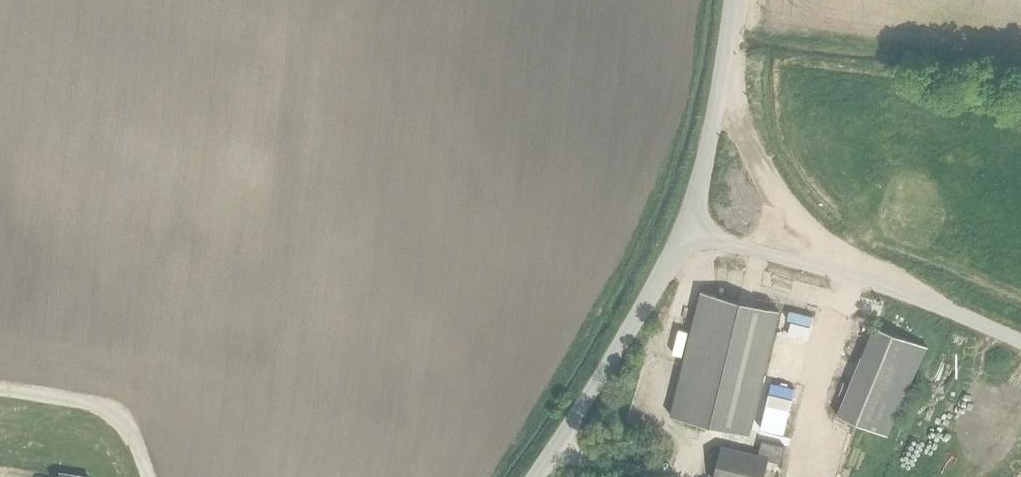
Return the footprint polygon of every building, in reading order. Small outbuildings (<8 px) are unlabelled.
[(782,311),(702,291),(671,415),(751,435),(782,311)] [(838,415),(891,437),(928,348),(875,326),(838,415)] [(763,441),(759,456),(723,448),(716,476),(764,476),(768,460),(782,463),(786,446),(763,441)]
